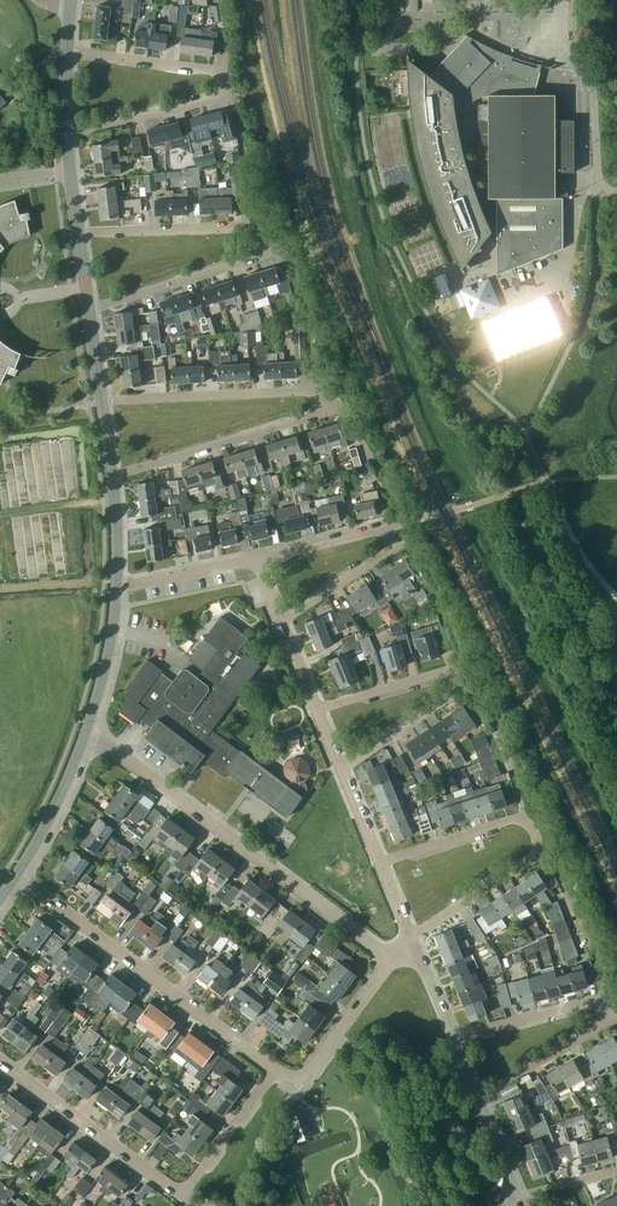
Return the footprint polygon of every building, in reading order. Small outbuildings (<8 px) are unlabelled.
[(418,0),(405,0),(405,11),(418,11),(418,0)] [(98,6),(96,22),(109,24),(111,12),(121,14),(121,11),(132,13),(133,3),(122,1),(121,7),(111,6),(111,7),(98,6)] [(133,3),(132,13),(132,17),(140,18),(141,4),(133,3)] [(187,5),(181,4),(180,4),(179,19),(186,19),(186,13),(187,5)] [(187,5),(186,13),(198,14),(199,5),(188,4),(187,5)] [(180,6),(171,5),(169,21),(178,22),(180,6)] [(220,6),(213,6),(215,22),(223,21),(220,6)] [(109,24),(96,22),(93,39),(107,40),(106,41),(117,43),(118,37),(108,35),(109,24)] [(152,33),(154,33),(155,24),(149,23),(148,32),(136,31),(134,45),(150,47),(152,33)] [(171,26),(155,24),(154,33),(152,33),(150,47),(167,49),(169,35),(170,35),(171,26)] [(180,51),(196,53),(198,39),(200,39),(201,33),(201,30),(195,29),(195,33),(183,31),(180,51)] [(210,34),(201,33),(200,39),(198,39),(196,53),(212,55),(214,41),(216,42),(217,32),(210,31),(210,34)] [(488,96),(534,94),(542,65),(539,64),(520,59),(501,52),(484,44),(467,34),(429,75),(412,62),(408,64),(409,83),(412,112),(416,142),(423,170),(432,199),(442,226),(454,253),(459,263),(465,263),(474,252),(482,249),(480,245),(492,231),(497,231),(497,274),(563,248),(563,197),(496,198),(496,210),(484,215),(476,195),(472,183),(467,166),(461,145),(458,130),(456,113),(459,112),(464,110),(466,108),(473,101),(477,99),(481,97),(484,96),(488,96)] [(567,94),(534,94),(488,96),(488,104),(478,104),(478,172),(488,172),(488,198),(496,198),(563,197),(568,197),(568,172),(574,172),(574,120),(567,120),(567,94)] [(209,129),(211,129),(213,138),(223,136),(224,141),(237,138),(230,111),(222,113),(222,111),(205,115),(209,129)] [(190,119),(196,142),(213,138),(211,129),(209,129),(205,115),(190,119)] [(171,149),(179,147),(192,153),(191,148),(187,132),(181,133),(178,122),(162,126),(166,140),(169,140),(171,149)] [(166,140),(162,126),(147,130),(151,148),(163,145),(165,150),(171,149),(169,140),(166,140)] [(143,152),(140,136),(132,137),(134,153),(143,152)] [(94,160),(121,157),(120,150),(119,150),(118,146),(118,139),(109,140),(109,142),(92,144),(94,160)] [(214,152),(204,154),(201,145),(191,148),(192,153),(196,167),(217,162),(214,152)] [(239,161),(239,154),(227,155),(228,162),(239,161)] [(154,169),(151,155),(144,156),(146,171),(154,169)] [(132,156),(121,157),(94,160),(96,176),(121,173),(119,164),(132,162),(132,156)] [(191,168),(192,187),(200,186),(199,167),(191,168)] [(192,187),(191,168),(182,170),(182,175),(185,175),(186,187),(192,187)] [(157,190),(155,172),(144,173),(146,192),(157,190)] [(226,188),(215,188),(216,213),(232,212),(232,199),(241,199),(240,178),(232,179),(232,187),(226,187),(226,188)] [(117,201),(115,190),(124,189),(123,182),(114,183),(115,185),(97,187),(99,203),(117,201)] [(216,213),(215,188),(199,189),(200,198),(199,198),(200,213),(216,213)] [(171,200),(171,214),(188,213),(187,199),(188,199),(187,189),(182,190),(182,193),(173,193),(173,199),(171,200)] [(173,199),(173,193),(173,190),(166,190),(164,190),(164,195),(155,196),(156,200),(155,200),(155,215),(171,214),(171,200),(173,199)] [(117,201),(99,203),(101,219),(119,216),(118,208),(134,206),(135,211),(142,211),(141,198),(117,201)] [(6,244),(15,239),(26,236),(28,235),(24,219),(28,219),(28,218),(27,218),(26,212),(16,214),(12,200),(11,200),(12,200),(0,204),(0,249),(6,244)] [(276,266),(261,271),(265,286),(268,286),(277,283),(280,293),(291,290),(288,278),(281,280),(276,266)] [(265,286),(261,271),(245,276),(249,291),(251,291),(254,301),(265,298),(264,296),(270,294),(268,286),(265,286)] [(452,292),(444,272),(422,281),(430,301),(452,292)] [(459,290),(460,292),(456,294),(461,307),(465,305),(471,319),(500,307),(489,278),(477,283),(479,287),(472,289),(471,285),(459,290)] [(225,298),(227,306),(236,303),(237,305),(243,303),(240,293),(238,293),(233,279),(218,284),(223,299),(225,298)] [(227,307),(227,306),(225,298),(223,299),(218,284),(202,289),(206,304),(219,300),(221,309),(227,307)] [(199,318),(205,316),(201,304),(194,306),(190,292),(175,297),(183,322),(192,319),(192,320),(198,318),(199,318)] [(563,333),(548,296),(483,322),(498,359),(563,333)] [(167,324),(175,322),(178,333),(169,335),(171,342),(186,338),(184,331),(185,331),(183,322),(175,297),(160,302),(167,324)] [(117,329),(134,326),(132,315),(143,313),(143,307),(132,308),(132,311),(115,313),(117,329)] [(298,314),(298,307),(290,307),(291,315),(298,314)] [(147,324),(158,323),(157,310),(148,311),(149,318),(146,318),(147,324)] [(255,327),(262,326),(263,326),(258,310),(251,312),(255,327)] [(255,327),(251,312),(240,316),(242,324),(239,325),(240,330),(254,327),(255,327)] [(215,316),(206,318),(209,331),(210,331),(211,335),(220,332),(215,316)] [(161,343),(158,323),(147,324),(134,326),(117,329),(119,344),(142,341),(141,331),(150,330),(152,345),(161,343)] [(209,331),(207,323),(201,325),(204,333),(209,331)] [(254,327),(240,330),(240,331),(241,347),(255,346),(254,331),(254,327)] [(305,350),(304,327),(294,327),(295,350),(305,350)] [(208,347),(207,339),(197,340),(197,348),(208,347)] [(3,371),(13,375),(15,369),(16,368),(12,367),(18,352),(15,351),(6,346),(0,341),(0,378),(3,371)] [(261,341),(256,341),(256,346),(257,364),(264,363),(264,378),(281,377),(280,361),(278,362),(278,352),(268,352),(267,345),(265,345),(263,344),(263,343),(263,341),(261,341)] [(171,355),(170,342),(160,343),(162,356),(171,355)] [(123,372),(140,369),(138,360),(155,358),(153,345),(130,348),(131,355),(120,356),(123,372)] [(209,352),(209,362),(210,368),(217,367),(218,380),(234,379),(233,364),(231,364),(231,354),(231,350),(221,350),(209,351),(209,352)] [(280,361),(281,377),(297,377),(297,361),(284,361),(284,351),(278,352),(278,362),(280,361)] [(233,364),(234,379),(250,378),(250,363),(237,363),(237,354),(231,354),(231,364),(233,364)] [(187,366),(188,382),(204,381),(204,365),(191,365),(191,356),(185,356),(186,366),(187,366)] [(187,366),(186,366),(175,366),(175,357),(168,357),(169,367),(171,367),(172,382),(188,382),(187,366)] [(166,382),(164,366),(155,367),(157,383),(166,382)] [(140,369),(123,372),(125,387),(142,385),(140,369)] [(331,441),(332,447),(342,444),(342,447),(349,445),(346,436),(344,436),(340,423),(324,427),(329,441),(331,441)] [(329,441),(324,427),(309,432),(313,446),(315,452),(327,449),(328,452),(333,450),(332,447),(331,441),(329,441)] [(298,435),(282,440),(286,454),(289,454),(297,451),(300,460),(306,458),(304,449),(302,449),(298,435)] [(286,454),(282,440),(267,444),(271,459),(279,456),(282,465),(291,463),(289,454),(286,454)] [(362,465),(356,447),(349,449),(355,467),(362,465)] [(255,448),(240,453),(244,466),(246,466),(255,463),(258,472),(264,471),(261,461),(259,462),(255,448)] [(249,475),(246,466),(244,466),(240,453),(224,457),(228,471),(236,469),(239,478),(249,475)] [(204,479),(206,486),(213,484),(215,490),(227,486),(223,472),(217,474),(213,461),(198,466),(202,479),(204,479)] [(324,477),(320,464),(313,466),(317,479),(324,477)] [(202,479),(198,466),(182,470),(187,485),(187,484),(189,490),(200,486),(201,490),(207,488),(206,486),(204,479),(202,479)] [(378,479),(371,466),(363,468),(368,484),(372,482),(378,479)] [(269,474),(262,476),(264,485),(272,482),(270,476),(269,474)] [(281,487),(277,474),(270,476),(272,482),(274,489),(281,487)] [(179,493),(177,480),(169,481),(170,488),(171,488),(172,494),(179,493)] [(156,497),(156,500),(166,499),(165,496),(172,496),(172,494),(171,488),(170,488),(155,490),(154,481),(138,483),(140,499),(156,497)] [(241,497),(237,482),(228,485),(232,500),(241,497)] [(298,498),(309,498),(308,488),(297,489),(298,498)] [(380,500),(377,489),(364,492),(366,502),(356,504),(359,517),(376,513),(373,501),(380,500)] [(189,500),(186,492),(180,493),(182,511),(194,509),(191,500),(189,500)] [(348,513),(343,493),(327,497),(329,504),(316,507),(320,525),(341,520),(340,515),(348,513)] [(171,504),(180,502),(179,495),(170,497),(171,504)] [(158,509),(156,500),(156,497),(140,499),(142,515),(157,513),(158,516),(158,520),(172,518),(175,518),(174,507),(158,509)] [(311,514),(308,500),(296,502),(297,504),(275,509),(278,522),(287,521),(289,531),(307,528),(304,515),(311,514)] [(239,509),(243,528),(245,538),(252,536),(252,539),(269,535),(265,517),(249,520),(247,507),(239,509)] [(243,528),(239,509),(228,511),(230,519),(217,522),(222,545),(239,541),(236,529),(243,528)] [(174,529),(172,518),(158,520),(159,526),(144,529),(146,545),(162,542),(162,540),(160,530),(174,529)] [(196,527),(194,521),(189,522),(190,527),(186,527),(188,540),(195,538),(197,551),(213,547),(208,524),(196,527)] [(189,553),(185,538),(177,540),(181,555),(189,553)] [(162,542),(146,545),(148,561),(164,559),(163,546),(172,545),(171,539),(162,540),(162,542)] [(393,567),(412,596),(417,603),(428,596),(423,589),(418,592),(408,577),(414,573),(406,559),(393,567)] [(385,582),(378,586),(388,601),(394,597),(392,594),(400,591),(406,600),(412,596),(393,567),(381,575),(385,582)] [(388,601),(378,586),(371,590),(367,584),(348,597),(357,611),(376,599),(380,606),(388,601)] [(399,620),(390,606),(381,612),(389,626),(399,620)] [(312,636),(345,623),(353,619),(346,608),(339,611),(341,617),(324,623),(321,616),(306,622),(312,636)] [(221,616),(189,658),(204,670),(199,677),(187,668),(181,669),(172,681),(160,672),(162,670),(148,659),(123,692),(130,697),(119,711),(136,724),(140,718),(152,727),(145,737),(192,772),(202,760),(225,778),(229,773),(287,817),(306,792),(304,782),(310,774),(308,763),(300,757),(290,758),(284,767),(286,776),(293,782),(290,787),(241,749),(239,751),(211,730),(260,665),(247,654),(250,650),(244,645),(250,637),(221,616)] [(345,623),(312,636),(317,650),(332,643),(329,636),(348,628),(345,623)] [(404,633),(401,623),(391,627),(394,636),(404,633)] [(430,626),(411,632),(416,649),(419,648),(423,660),(440,655),(437,645),(436,641),(444,639),(445,643),(446,643),(444,637),(440,623),(430,626)] [(341,639),(344,646),(358,640),(363,638),(360,631),(355,633),(341,639)] [(410,646),(407,633),(397,636),(398,640),(399,643),(383,648),(390,670),(407,665),(404,655),(402,648),(408,647),(410,646)] [(369,636),(358,640),(344,646),(341,647),(344,654),(330,660),(341,687),(359,680),(349,656),(362,650),(365,656),(375,651),(369,636)] [(289,708),(282,689),(271,693),(279,712),(289,708)] [(463,705),(451,713),(461,727),(461,728),(464,732),(476,725),(463,705)] [(450,735),(461,728),(461,727),(451,713),(440,721),(450,735)] [(428,728),(438,743),(445,738),(449,744),(454,741),(450,735),(440,721),(428,728)] [(428,728),(417,736),(430,756),(442,748),(438,743),(428,728)] [(473,745),(487,740),(484,733),(471,739),(473,745)] [(430,756),(417,736),(405,744),(415,759),(419,764),(430,756)] [(473,745),(476,753),(490,747),(487,740),(473,745)] [(490,747),(476,753),(479,760),(493,754),(490,747)] [(451,763),(455,768),(466,762),(460,753),(450,759),(451,762),(451,763)] [(479,760),(482,767),(496,761),(493,754),(479,760)] [(409,769),(401,755),(393,759),(397,765),(401,773),(409,769)] [(373,785),(390,778),(386,770),(397,765),(393,759),(384,764),(367,770),(373,785)] [(482,769),(478,761),(467,765),(471,774),(482,769)] [(496,761),(482,767),(485,774),(498,768),(496,761)] [(455,768),(451,763),(445,766),(449,771),(454,767),(455,768)] [(428,780),(420,768),(413,772),(420,785),(428,780)] [(467,778),(464,768),(457,771),(460,780),(467,778)] [(501,775),(498,768),(485,774),(488,781),(501,775)] [(395,792),(395,791),(390,778),(373,785),(379,799),(395,792)] [(405,788),(416,783),(414,779),(403,783),(405,787),(405,788)] [(499,783),(486,787),(494,810),(506,806),(499,783)] [(115,797),(139,815),(140,815),(141,817),(144,818),(149,811),(135,800),(139,795),(125,784),(115,797)] [(468,819),(481,815),(471,786),(465,788),(467,794),(460,796),(468,819)] [(481,815),(494,810),(486,787),(473,791),(472,786),(471,786),(481,815)] [(385,813),(401,806),(400,803),(398,798),(403,795),(403,794),(401,789),(395,791),(395,792),(379,799),(385,813)] [(448,800),(447,800),(455,823),(468,819),(460,796),(454,798),(452,793),(446,795),(448,800)] [(140,815),(139,815),(115,797),(105,810),(120,820),(124,815),(136,824),(141,817),(140,815)] [(441,827),(455,823),(447,800),(437,803),(436,799),(425,802),(432,823),(439,820),(441,827)] [(401,806),(385,813),(390,826),(415,816),(418,815),(426,812),(424,805),(415,808),(413,813),(410,812),(407,811),(404,813),(401,806)] [(152,825),(161,814),(160,813),(161,813),(155,808),(145,820),(152,825)] [(432,830),(426,812),(418,815),(415,816),(390,826),(396,841),(413,834),(409,826),(418,822),(422,834),(432,830)] [(114,849),(118,852),(123,845),(109,835),(114,828),(99,818),(90,830),(114,849)] [(159,830),(152,825),(141,840),(138,844),(145,849),(148,845),(152,839),(159,844),(165,849),(169,845),(168,844),(181,828),(168,818),(168,819),(159,830)] [(143,834),(129,824),(125,830),(139,841),(143,834)] [(181,870),(192,855),(186,850),(195,838),(181,828),(168,844),(169,845),(176,850),(172,855),(179,859),(174,865),(181,870)] [(114,849),(90,830),(80,843),(95,854),(101,858),(107,849),(112,852),(114,849)] [(181,870),(185,873),(188,876),(193,870),(198,874),(204,882),(209,875),(222,859),(209,849),(200,861),(192,855),(181,870)] [(92,879),(88,875),(95,866),(75,851),(65,863),(89,882),(92,879)] [(138,854),(133,851),(128,859),(132,862),(138,854)] [(114,875),(126,858),(121,854),(108,870),(114,875)] [(215,896),(222,901),(233,885),(226,880),(235,868),(222,859),(209,875),(216,880),(213,885),(219,889),(215,896)] [(89,882),(65,863),(56,876),(70,887),(76,878),(87,886),(89,882)] [(125,865),(119,872),(125,877),(131,870),(125,865)] [(125,896),(130,889),(124,884),(120,881),(124,876),(116,871),(114,875),(107,885),(109,886),(112,889),(110,890),(107,894),(97,908),(109,917),(119,903),(125,896)] [(535,895),(542,905),(551,902),(544,890),(548,887),(538,872),(526,880),(536,895),(535,895)] [(167,875),(159,885),(165,890),(173,880),(167,875)] [(242,900),(250,906),(262,889),(249,879),(240,891),(233,885),(222,901),(220,903),(227,908),(233,900),(239,905),(242,900)] [(526,880),(514,887),(528,908),(534,904),(530,898),(535,895),(536,895),(526,880)] [(175,884),(170,890),(176,894),(181,889),(175,884)] [(102,893),(95,887),(86,899),(93,904),(102,893)] [(528,908),(514,887),(503,895),(513,910),(512,910),(516,915),(528,908)] [(119,903),(109,917),(121,925),(131,912),(125,908),(136,893),(130,889),(125,896),(119,903)] [(275,899),(262,889),(250,906),(257,911),(253,915),(260,920),(255,926),(262,931),(273,916),(266,911),(275,899)] [(133,905),(140,910),(150,895),(143,890),(133,905)] [(150,895),(140,910),(146,915),(157,901),(150,895)] [(502,917),(512,910),(513,910),(503,895),(492,902),(502,917)] [(545,906),(548,912),(561,907),(558,901),(552,903),(551,902),(542,905),(543,907),(545,906)] [(502,917),(492,902),(480,910),(483,915),(477,919),(486,933),(492,929),(498,925),(501,930),(507,926),(501,917),(502,917)] [(190,909),(185,905),(179,912),(185,916),(190,909)] [(563,913),(561,907),(548,912),(550,918),(563,913)] [(142,941),(162,914),(157,910),(153,917),(151,916),(146,923),(140,919),(130,932),(142,941)] [(283,931),(291,936),(303,920),(290,910),(281,922),(273,916),(262,931),(270,937),(275,929),(281,934),(283,931)] [(552,924),(565,919),(563,913),(550,918),(552,924)] [(162,914),(142,941),(153,949),(163,936),(158,933),(164,925),(162,924),(167,917),(162,914)] [(38,917),(28,930),(58,952),(61,947),(49,939),(49,937),(54,930),(38,917)] [(466,923),(474,936),(482,932),(473,918),(466,923)] [(568,925),(565,919),(552,924),(555,931),(568,925)] [(303,920),(291,936),(298,941),(296,944),(301,948),(295,956),(302,962),(313,947),(307,942),(316,930),(303,920)] [(163,933),(169,937),(178,926),(172,922),(163,933)] [(570,931),(568,925),(555,931),(556,935),(557,936),(570,931)] [(178,926),(169,937),(175,942),(184,931),(178,926)] [(213,947),(222,935),(223,933),(216,928),(206,942),(213,947)] [(463,941),(463,940),(461,935),(455,938),(452,929),(435,935),(441,950),(463,941)] [(58,952),(28,930),(19,943),(33,953),(39,945),(48,952),(54,957),(58,952)] [(545,934),(542,930),(535,934),(538,938),(545,934)] [(559,942),(572,937),(570,931),(557,936),(559,942)] [(486,938),(482,932),(474,936),(479,942),(486,938)] [(223,933),(222,935),(213,947),(220,953),(231,939),(223,933)] [(189,945),(190,945),(195,938),(190,935),(185,941),(183,940),(177,947),(172,943),(162,956),(174,965),(184,952),(189,945)] [(532,940),(529,936),(523,940),(526,944),(532,940)] [(328,957),(330,956),(336,947),(322,937),(314,947),(328,957)] [(561,948),(574,943),(572,937),(559,942),(561,948)] [(199,942),(195,938),(190,945),(194,949),(199,942)] [(441,950),(447,964),(463,957),(460,949),(470,945),(467,939),(463,940),(463,941),(441,950)] [(542,947),(540,943),(533,945),(536,954),(542,952),(541,948),(542,947)] [(577,949),(574,943),(561,948),(564,954),(577,949)] [(69,976),(73,971),(86,954),(73,944),(68,951),(68,952),(61,947),(58,952),(54,957),(51,960),(58,965),(56,967),(69,976)] [(534,950),(532,945),(523,948),(526,954),(534,950)] [(352,959),(336,947),(330,956),(336,961),(332,966),(334,968),(330,975),(347,988),(357,975),(350,970),(353,966),(349,963),(352,959)] [(577,949),(564,954),(567,961),(576,958),(576,956),(579,955),(577,949)] [(3,963),(23,978),(26,974),(21,970),(27,962),(12,951),(3,963)] [(184,952),(174,965),(185,974),(195,961),(184,952)] [(240,965),(246,970),(255,957),(250,953),(240,965)] [(86,954),(73,971),(68,977),(73,981),(78,974),(85,980),(83,984),(89,989),(99,976),(92,971),(98,963),(86,954)] [(486,959),(488,963),(499,959),(497,954),(486,959)] [(198,977),(209,985),(229,958),(225,955),(223,959),(218,955),(210,965),(208,964),(198,977)] [(37,962),(44,968),(49,962),(42,956),(37,962)] [(262,962),(255,957),(246,970),(253,974),(262,962)] [(447,964),(453,978),(469,971),(463,957),(447,964)] [(513,964),(510,957),(503,959),(505,967),(513,964)] [(229,958),(209,985),(221,994),(231,981),(229,980),(237,969),(232,966),(234,962),(229,958)] [(499,959),(488,963),(490,968),(501,964),(499,959)] [(294,960),(285,972),(290,976),(299,964),(294,960)] [(23,978),(3,963),(0,967),(0,980),(11,988),(16,981),(19,983),(23,978)] [(573,972),(569,973),(574,991),(588,987),(583,970),(582,964),(572,966),(573,972)] [(458,992),(475,985),(470,974),(473,972),(472,969),(469,971),(453,978),(458,992)] [(563,969),(555,971),(561,994),(574,991),(569,973),(564,975),(563,969)] [(273,971),(264,983),(278,994),(287,982),(273,971)] [(561,994),(555,971),(542,974),(548,997),(561,994)] [(106,981),(99,976),(89,989),(90,990),(96,994),(96,997),(107,1005),(111,999),(124,983),(112,973),(106,981)] [(535,1001),(548,997),(542,974),(529,978),(535,1001)] [(337,1001),(347,988),(330,975),(324,982),(322,980),(317,986),(311,981),(305,989),(320,1000),(326,992),(337,1001)] [(521,1004),(535,1001),(529,978),(528,978),(528,977),(508,983),(512,997),(519,995),(521,1004)] [(242,1009),(262,983),(257,980),(255,983),(250,979),(242,989),(240,988),(231,1001),(242,1009)] [(475,985),(458,992),(464,1006),(487,997),(481,982),(475,985)] [(124,983),(111,999),(124,1009),(121,1013),(128,1018),(138,1005),(131,1000),(137,992),(124,983)] [(262,983),(242,1009),(254,1018),(263,1005),(260,1003),(264,996),(261,994),(262,992),(267,987),(262,983)] [(499,992),(507,989),(505,983),(497,985),(499,992)] [(55,991),(49,986),(44,992),(50,997),(55,991)] [(10,994),(20,1002),(24,996),(15,989),(10,994)] [(314,1008),(320,1000),(305,989),(299,997),(306,1002),(301,1008),(305,1011),(300,1017),(316,1030),(326,1017),(314,1008)] [(507,989),(499,992),(503,1008),(511,1005),(507,989)] [(90,990),(84,998),(90,1002),(96,994),(90,990)] [(20,1002),(10,994),(6,999),(16,1007),(20,1002)] [(487,997),(464,1006),(470,1020),(486,1014),(483,1006),(489,1003),(487,997)] [(2,1034),(14,1043),(35,1015),(34,1014),(42,1005),(37,1002),(30,1011),(25,1018),(18,1013),(2,1034)] [(138,1019),(150,1028),(151,1029),(163,1012),(150,1002),(145,1010),(138,1005),(128,1018),(135,1023),(138,1019)] [(53,1022),(64,1008),(57,1003),(49,1014),(47,1017),(53,1022)] [(79,1014),(91,1023),(97,1014),(85,1005),(79,1014)] [(71,1014),(64,1008),(53,1022),(54,1022),(52,1023),(60,1029),(71,1014)] [(269,1008),(258,1022),(275,1035),(278,1032),(282,1035),(289,1040),(294,1033),(295,1034),(306,1043),(316,1030),(300,1017),(295,1024),(289,1019),(284,1026),(276,1020),(279,1015),(274,1011),(269,1008)] [(168,1046),(179,1032),(171,1026),(175,1021),(163,1012),(151,1029),(150,1028),(146,1034),(151,1038),(155,1032),(163,1038),(159,1044),(166,1049),(168,1046)] [(35,1015),(14,1043),(26,1051),(38,1035),(33,1031),(36,1027),(34,1025),(39,1018),(35,1015)] [(80,1050),(95,1031),(89,1026),(74,1046),(80,1050)] [(95,1031),(80,1050),(86,1055),(100,1035),(95,1031)] [(176,1052),(187,1060),(202,1040),(189,1031),(185,1036),(179,1032),(168,1046),(176,1052)] [(610,1062),(616,1058),(616,1042),(613,1036),(600,1044),(610,1062)] [(44,1065),(62,1041),(56,1037),(51,1043),(50,1042),(46,1047),(42,1044),(32,1057),(44,1065)] [(202,1040),(187,1060),(199,1069),(194,1076),(201,1081),(203,1078),(209,1070),(212,1066),(217,1060),(210,1055),(214,1049),(202,1040)] [(62,1041),(44,1065),(56,1074),(65,1061),(60,1057),(68,1046),(62,1041)] [(585,1063),(593,1078),(600,1074),(598,1069),(610,1062),(600,1044),(586,1051),(591,1060),(585,1063)] [(128,1055),(125,1053),(118,1047),(109,1059),(117,1065),(119,1062),(122,1064),(128,1055)] [(90,1056),(87,1060),(82,1066),(78,1071),(73,1067),(63,1080),(75,1089),(93,1065),(92,1064),(95,1060),(90,1056)] [(214,1066),(212,1069),(221,1076),(220,1078),(218,1079),(222,1082),(217,1089),(234,1102),(241,1092),(244,1089),(241,1087),(232,1080),(235,1076),(240,1070),(222,1056),(217,1062),(214,1066)] [(155,1063),(149,1059),(144,1066),(150,1070),(155,1063)] [(573,1059),(560,1066),(570,1085),(584,1077),(587,1081),(593,1078),(585,1063),(578,1067),(573,1059)] [(105,1074),(93,1065),(75,1089),(87,1098),(96,1085),(105,1074)] [(557,1092),(570,1085),(560,1066),(546,1074),(551,1082),(544,1086),(551,1098),(553,1101),(560,1096),(557,1092)] [(109,1108),(131,1078),(126,1074),(122,1080),(118,1085),(114,1083),(109,1089),(107,1087),(97,1100),(109,1108)] [(130,1095),(138,1101),(147,1089),(131,1078),(109,1108),(120,1117),(130,1104),(125,1101),(130,1095)] [(529,1108),(529,1109),(545,1102),(551,1098),(544,1086),(541,1080),(534,1084),(540,1094),(525,1100),(521,1090),(514,1093),(515,1096),(503,1101),(509,1116),(529,1108)] [(597,1087),(593,1080),(588,1083),(593,1090),(597,1087)] [(409,1097),(403,1082),(394,1086),(401,1101),(409,1097)] [(158,1098),(147,1089),(138,1101),(146,1108),(142,1113),(137,1110),(128,1123),(139,1131),(158,1107),(153,1104),(158,1098)] [(224,1115),(234,1102),(217,1089),(211,1097),(207,1094),(203,1098),(194,1091),(188,1098),(192,1101),(192,1102),(207,1113),(212,1107),(224,1115)] [(20,1102),(9,1094),(0,1105),(0,1106),(7,1111),(3,1116),(8,1119),(20,1102)] [(187,1099),(181,1094),(177,1099),(184,1104),(187,1099)] [(192,1123),(187,1129),(204,1142),(214,1129),(202,1120),(207,1113),(192,1102),(192,1101),(188,1098),(183,1106),(193,1113),(188,1120),(192,1123)] [(183,1105),(177,1100),(169,1111),(175,1116),(183,1105)] [(23,1122),(29,1114),(31,1111),(20,1102),(8,1119),(4,1123),(9,1127),(13,1122),(19,1127),(23,1122)] [(158,1107),(139,1131),(151,1140),(160,1127),(158,1125),(162,1120),(159,1118),(164,1112),(158,1107)] [(532,1133),(548,1126),(545,1119),(538,1122),(536,1115),(532,1116),(529,1109),(529,1108),(509,1116),(516,1131),(529,1126),(532,1133)] [(296,1134),(310,1129),(304,1112),(290,1117),(296,1134)] [(586,1122),(584,1114),(564,1119),(567,1127),(586,1122)] [(31,1131),(29,1135),(35,1139),(31,1143),(28,1147),(34,1151),(37,1147),(40,1143),(43,1139),(52,1126),(41,1117),(37,1123),(34,1127),(33,1129),(32,1130),(31,1131)] [(40,1143),(37,1147),(47,1155),(49,1152),(50,1153),(51,1151),(52,1151),(55,1147),(64,1135),(52,1126),(43,1139),(40,1143)] [(554,1140),(548,1126),(532,1133),(534,1140),(521,1145),(528,1160),(547,1152),(544,1145),(547,1144),(547,1143),(554,1140)] [(9,1151),(23,1132),(17,1128),(9,1140),(4,1147),(9,1151)] [(204,1142),(187,1129),(182,1136),(177,1131),(172,1138),(164,1131),(158,1139),(177,1153),(182,1147),(194,1155),(204,1142)] [(599,1160),(614,1156),(611,1147),(616,1145),(616,1140),(614,1129),(613,1129),(606,1131),(607,1136),(593,1139),(599,1160)] [(19,1148),(28,1136),(23,1132),(9,1151),(3,1159),(8,1163),(19,1148)] [(569,1141),(570,1144),(574,1157),(581,1155),(584,1164),(599,1160),(593,1139),(592,1136),(586,1137),(587,1141),(578,1144),(577,1139),(569,1141)] [(72,1168),(85,1151),(73,1142),(64,1154),(71,1159),(67,1164),(71,1168),(72,1168)] [(575,1161),(574,1157),(570,1144),(562,1146),(567,1163),(575,1161)] [(72,1168),(71,1168),(66,1175),(71,1179),(80,1166),(87,1171),(96,1159),(85,1151),(72,1168)] [(46,1168),(55,1157),(50,1153),(49,1152),(47,1155),(35,1171),(41,1175),(43,1173),(46,1168)] [(555,1171),(547,1152),(528,1160),(534,1176),(546,1171),(547,1173),(555,1171)] [(46,1168),(43,1173),(47,1176),(50,1171),(51,1172),(60,1161),(55,1157),(46,1168)] [(104,1192),(117,1175),(105,1166),(96,1178),(103,1183),(99,1188),(104,1192)] [(117,1175),(104,1192),(108,1195),(112,1190),(119,1195),(128,1183),(117,1175)] [(73,1188),(78,1193),(87,1181),(82,1177),(73,1188)] [(87,1181),(78,1193),(79,1193),(75,1197),(80,1201),(92,1185),(87,1181)] [(149,1182),(140,1197),(147,1201),(156,1187),(149,1182)] [(26,1203),(18,1197),(16,1200),(11,1197),(14,1193),(7,1187),(0,1196),(0,1205),(1,1205),(24,1205),(26,1203)] [(74,1198),(67,1193),(62,1199),(69,1204),(74,1198)] [(337,1193),(320,1199),(322,1205),(342,1205),(337,1193)] [(596,1203),(598,1205),(616,1205),(616,1195),(596,1203)] [(118,1205),(129,1205),(133,1201),(126,1196),(119,1205),(118,1205)]
